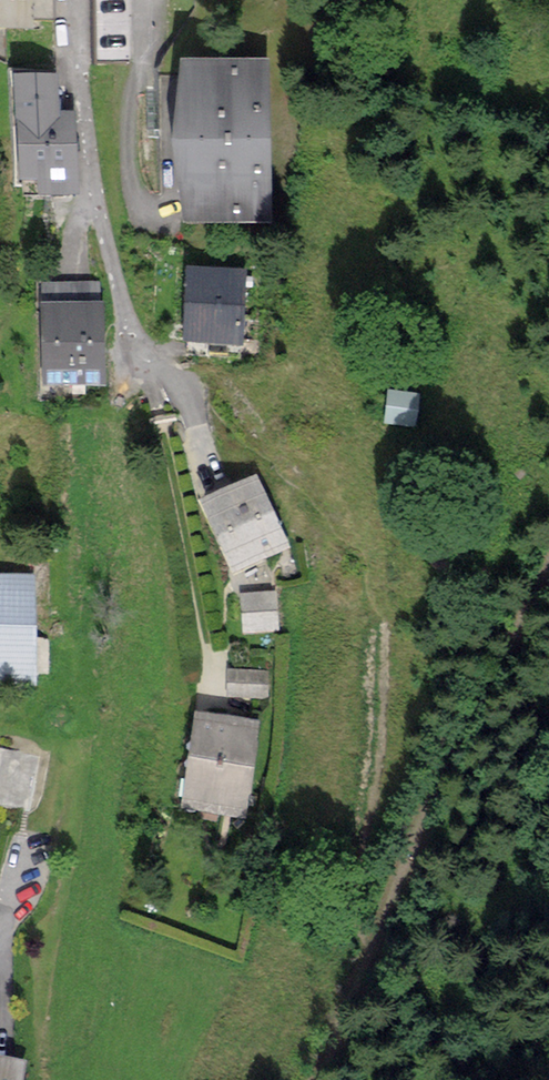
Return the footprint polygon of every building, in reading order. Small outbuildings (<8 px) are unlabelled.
[(54,24),(54,0),(0,0),(0,24),(54,24)] [(192,74),(193,98),(186,99),(189,191),(197,191),(199,216),(271,215),(268,72),(192,74)] [(59,78),(25,79),(29,192),(79,191),(76,115),(60,115),(59,78)] [(216,354),(220,277),(199,276),(196,353),(216,354)] [(243,278),(220,277),(216,354),(241,355),(243,278)] [(52,311),(54,379),(100,380),(99,312),(52,311)] [(419,419),(421,396),(396,395),(394,417),(419,419)] [(257,482),(211,503),(239,564),(284,543),(257,482)] [(8,674),(8,695),(24,696),(24,689),(29,689),(29,676),(41,676),(41,648),(30,647),(29,585),(17,584),(17,594),(0,594),(0,674),(8,674)] [(277,594),(248,596),(250,628),(279,627),(277,594)] [(265,674),(232,672),(231,691),(264,693),(265,674)] [(201,734),(193,790),(203,792),(201,812),(238,819),(249,741),(201,734)] [(0,768),(0,807),(28,813),(40,758),(3,751),(0,768)]
